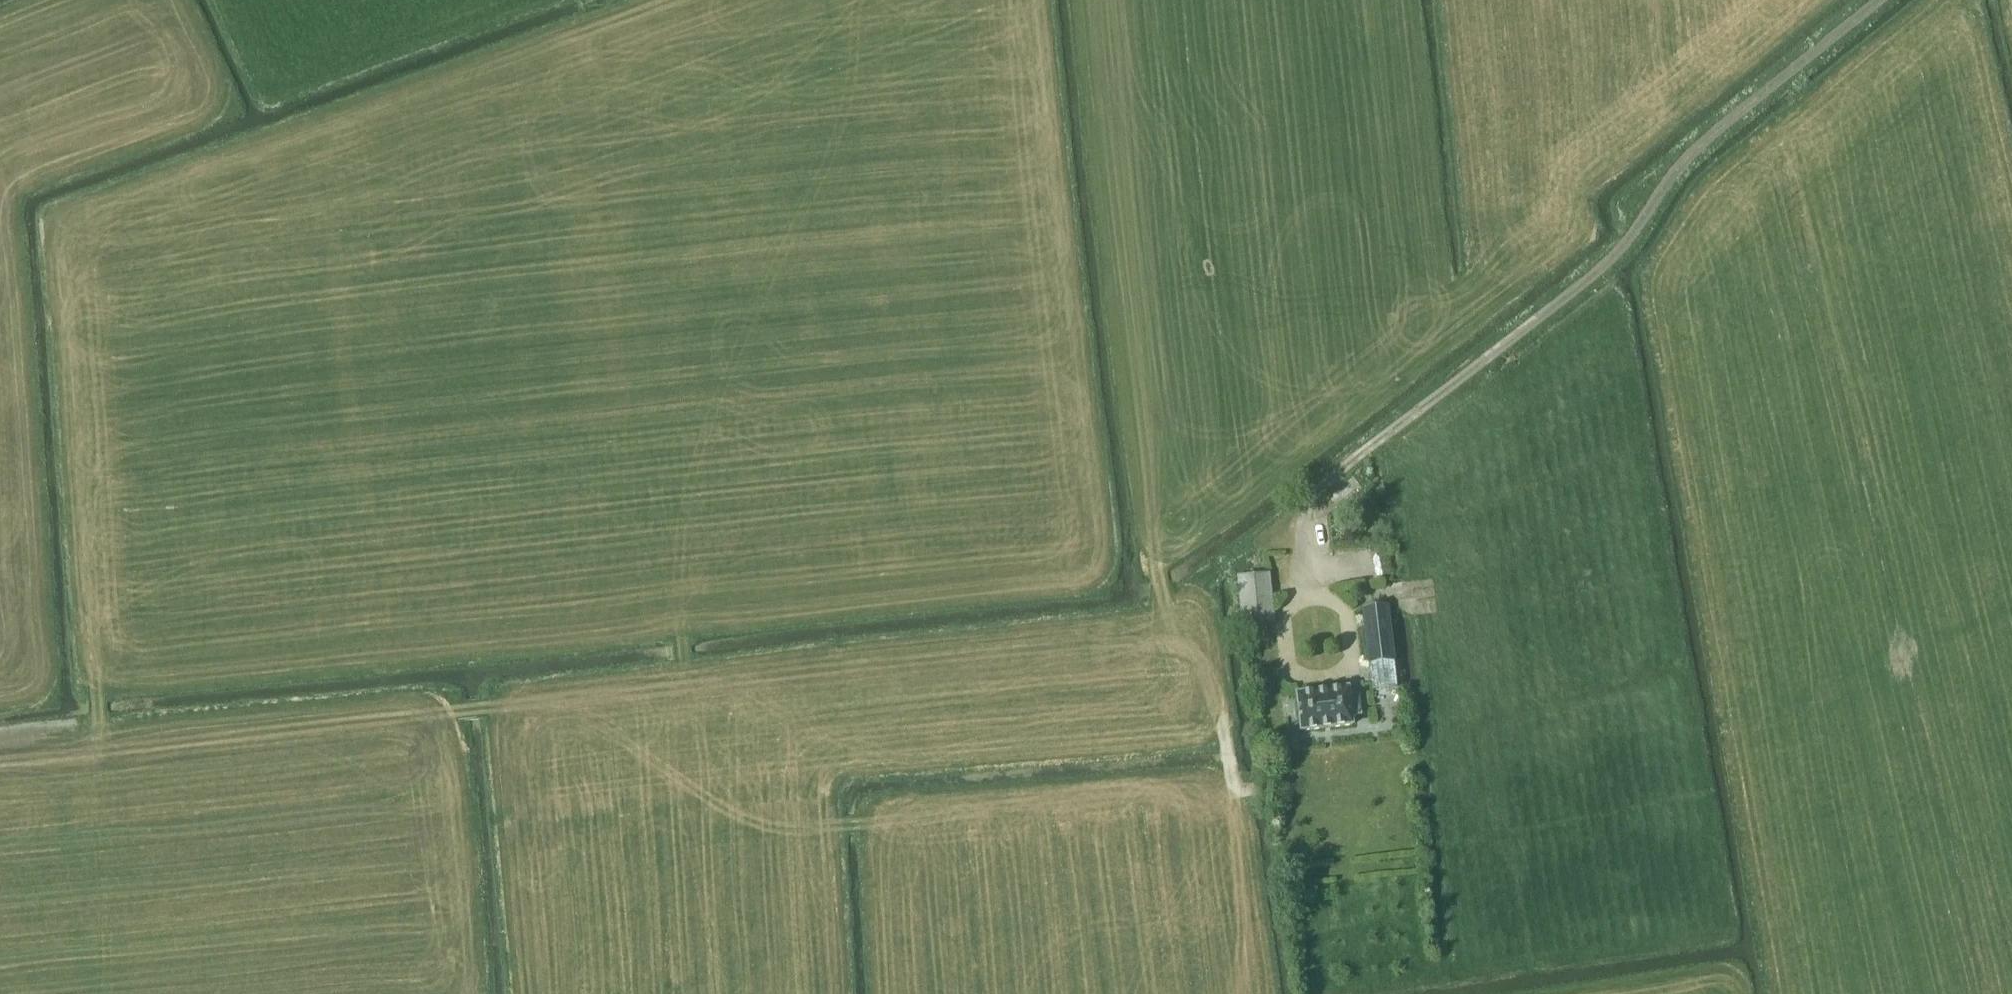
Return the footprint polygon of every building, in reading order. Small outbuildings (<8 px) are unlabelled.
[(1348,549),(1349,558),(1376,557),(1376,542),(1339,543),(1339,549),(1348,549)] [(1242,626),(1276,623),(1270,572),(1237,576),(1242,626)] [(1398,688),(1388,605),(1363,608),(1373,691),(1398,688)] [(1351,696),(1350,687),(1296,693),(1301,732),(1355,725),(1354,716),(1363,715),(1360,695),(1351,696)]
